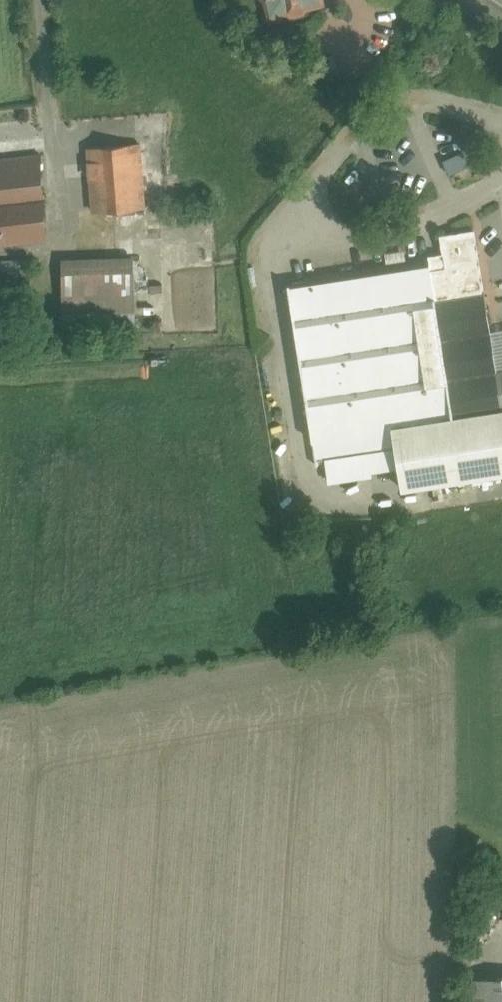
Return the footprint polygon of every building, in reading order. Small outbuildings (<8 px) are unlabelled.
[(137,143),(93,148),(99,205),(143,201),(137,143)] [(40,156),(0,159),(0,237),(49,232),(40,156)] [(376,487),(501,467),(501,382),(490,384),(464,221),(417,229),(420,252),(278,274),(307,460),(370,450),(376,487)] [(132,259),(62,261),(64,312),(133,310),(132,259)] [(468,980),(469,1001),(501,1001),(501,977),(468,980)]
